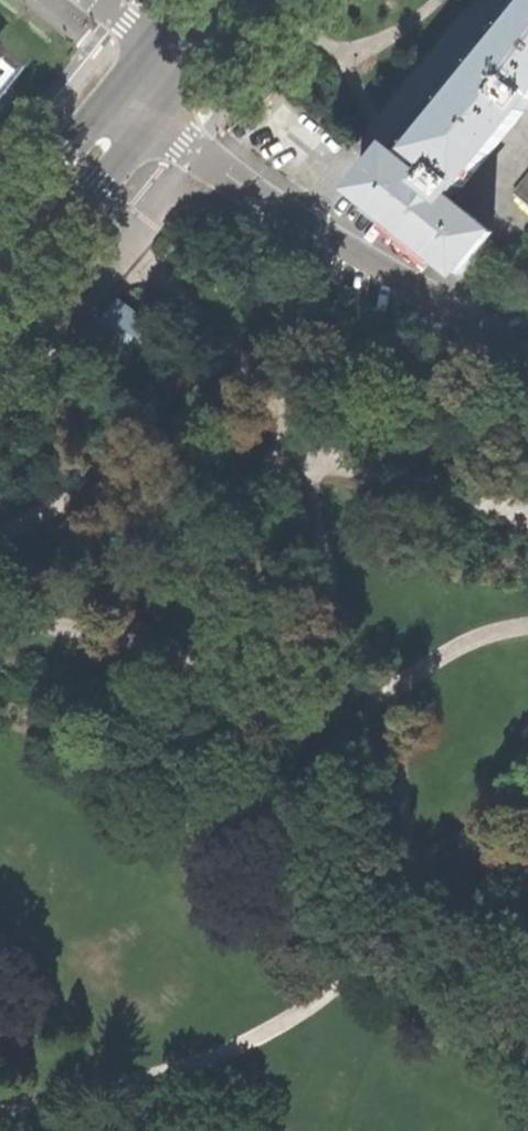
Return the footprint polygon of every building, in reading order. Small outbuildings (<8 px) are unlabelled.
[(511,255),(527,234),(527,19),(490,66),(432,138),(419,155),(422,158),(410,171),(391,155),(358,195),(458,275),(490,236),(511,255)] [(17,61),(0,48),(0,81),(17,61)] [(102,316),(91,330),(138,368),(161,339),(114,301),(102,316)]
